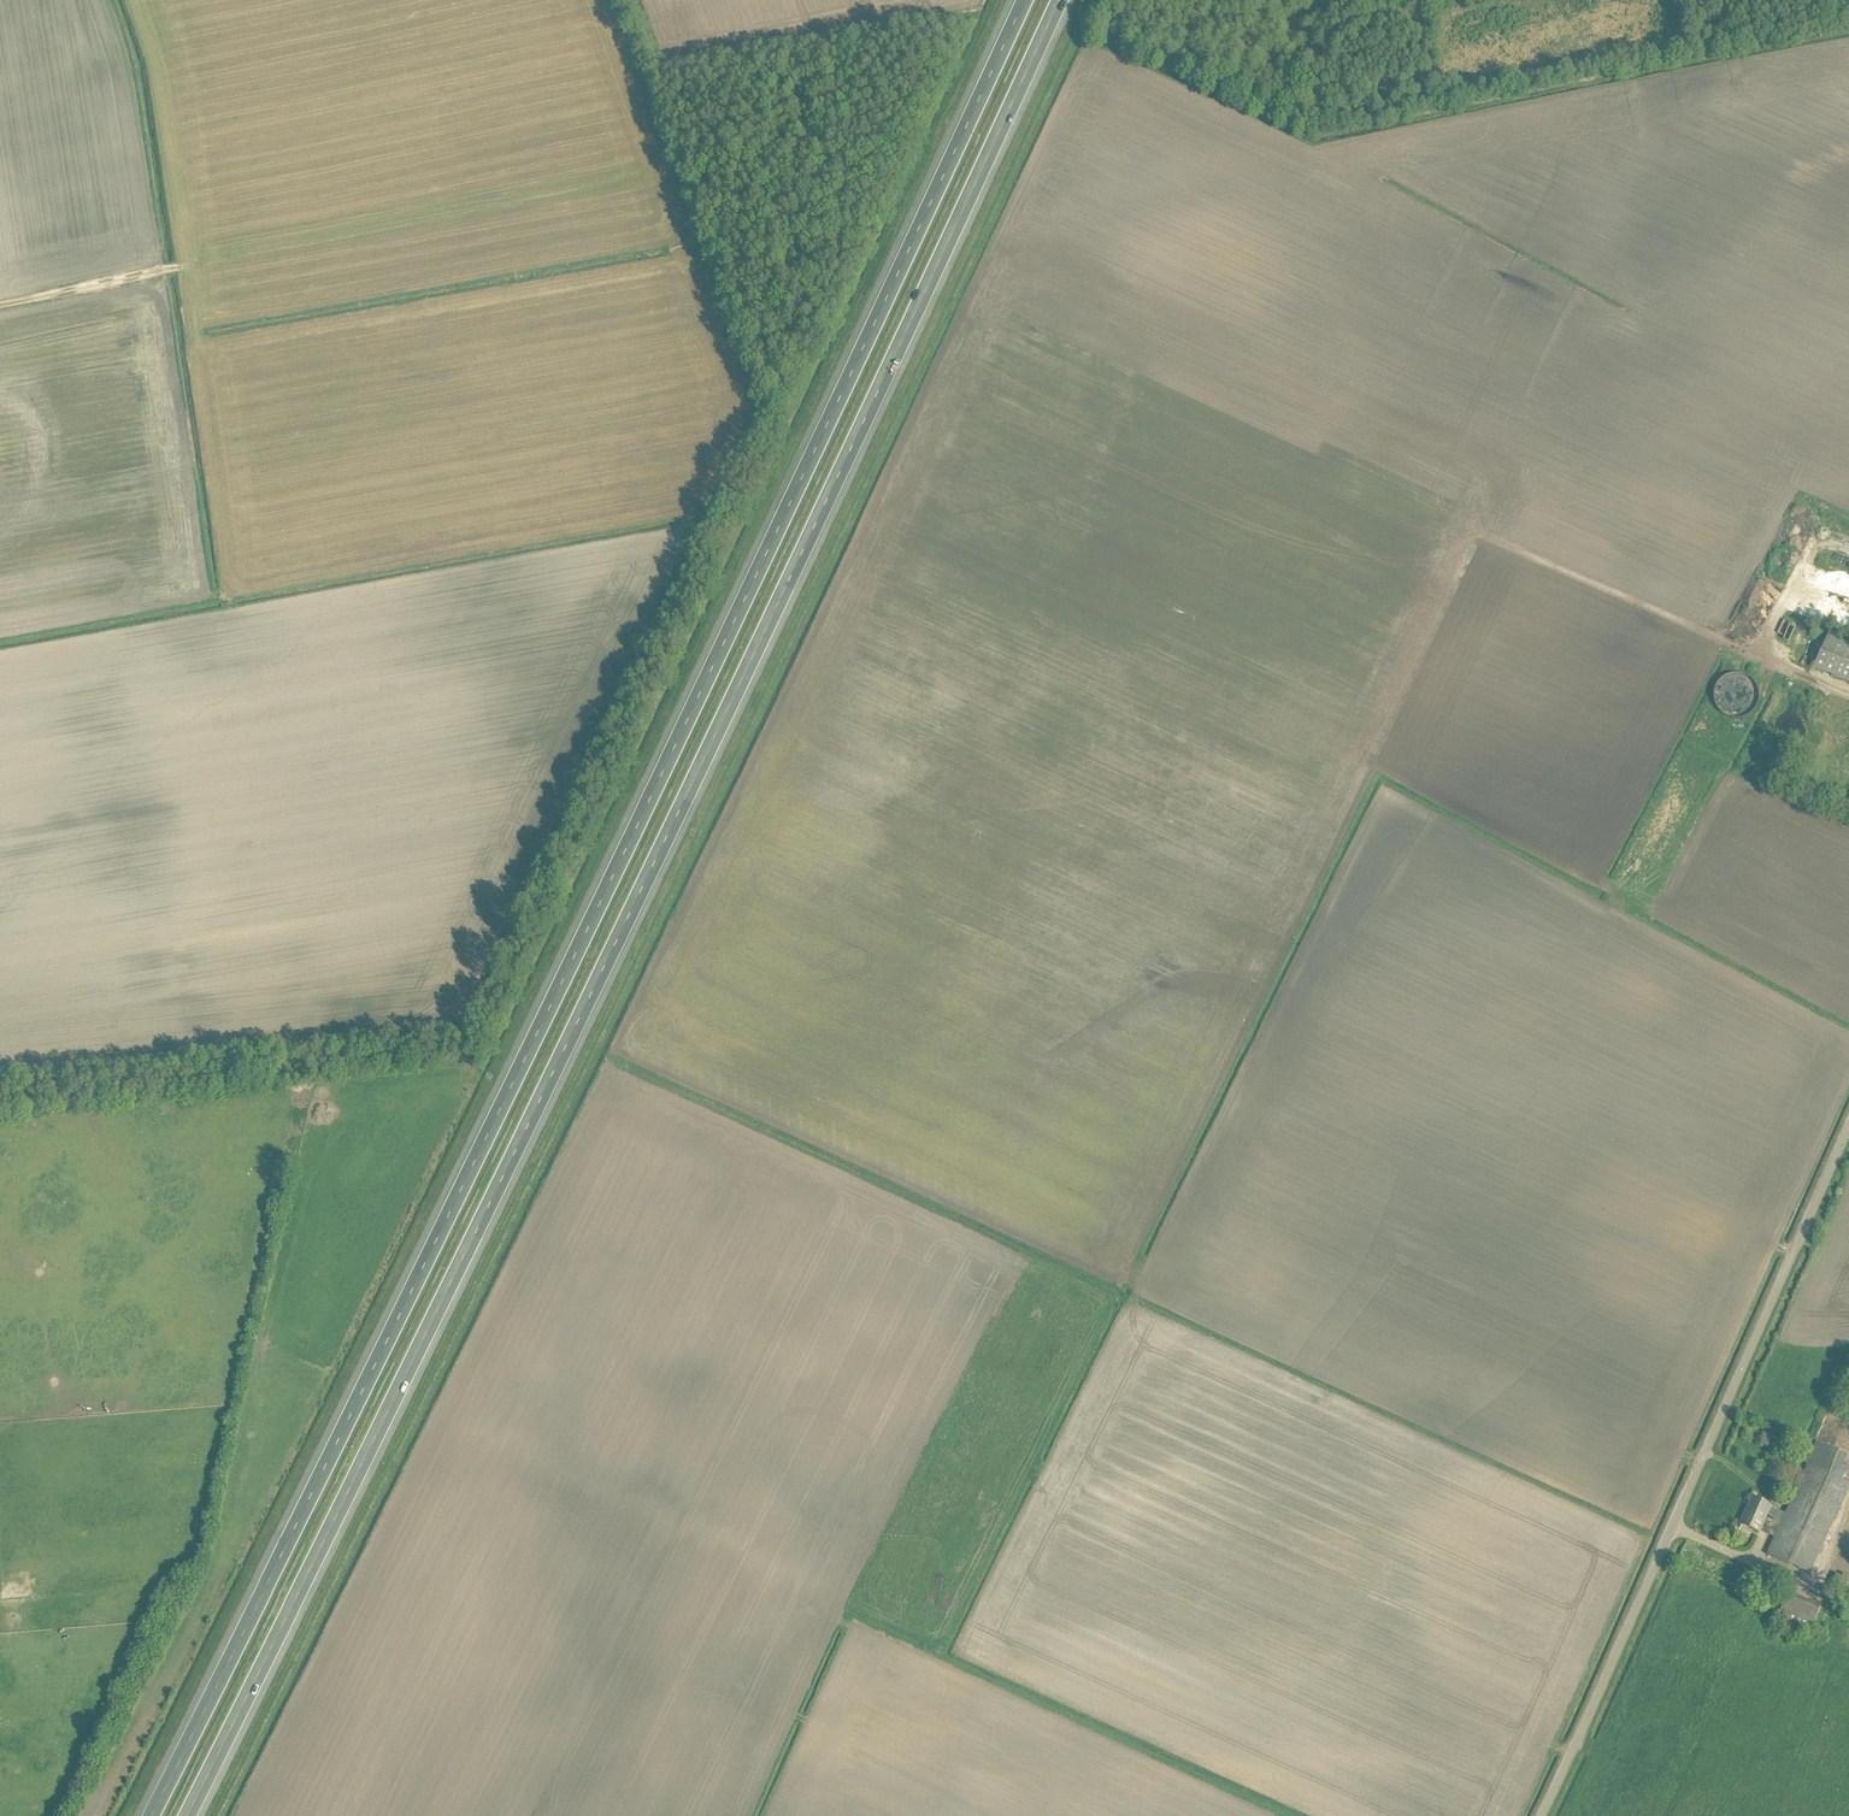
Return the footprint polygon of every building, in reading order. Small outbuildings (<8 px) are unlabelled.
[(1848,684),(1848,642),(1829,633),(1813,669),(1848,684)] [(1718,694),(1723,695),(1720,711),(1752,718),(1760,678),(1722,671),(1718,694)] [(1768,1555),(1815,1572),(1848,1481),(1844,1479),(1848,1470),(1843,1468),(1848,1452),(1816,1439),(1790,1510),(1751,1496),(1741,1523),(1775,1536),(1768,1555)] [(1831,1585),(1836,1588),(1841,1577),(1836,1575),(1831,1585)] [(1806,1622),(1814,1606),(1789,1594),(1782,1609),(1796,1615),(1795,1617),(1806,1622)]
